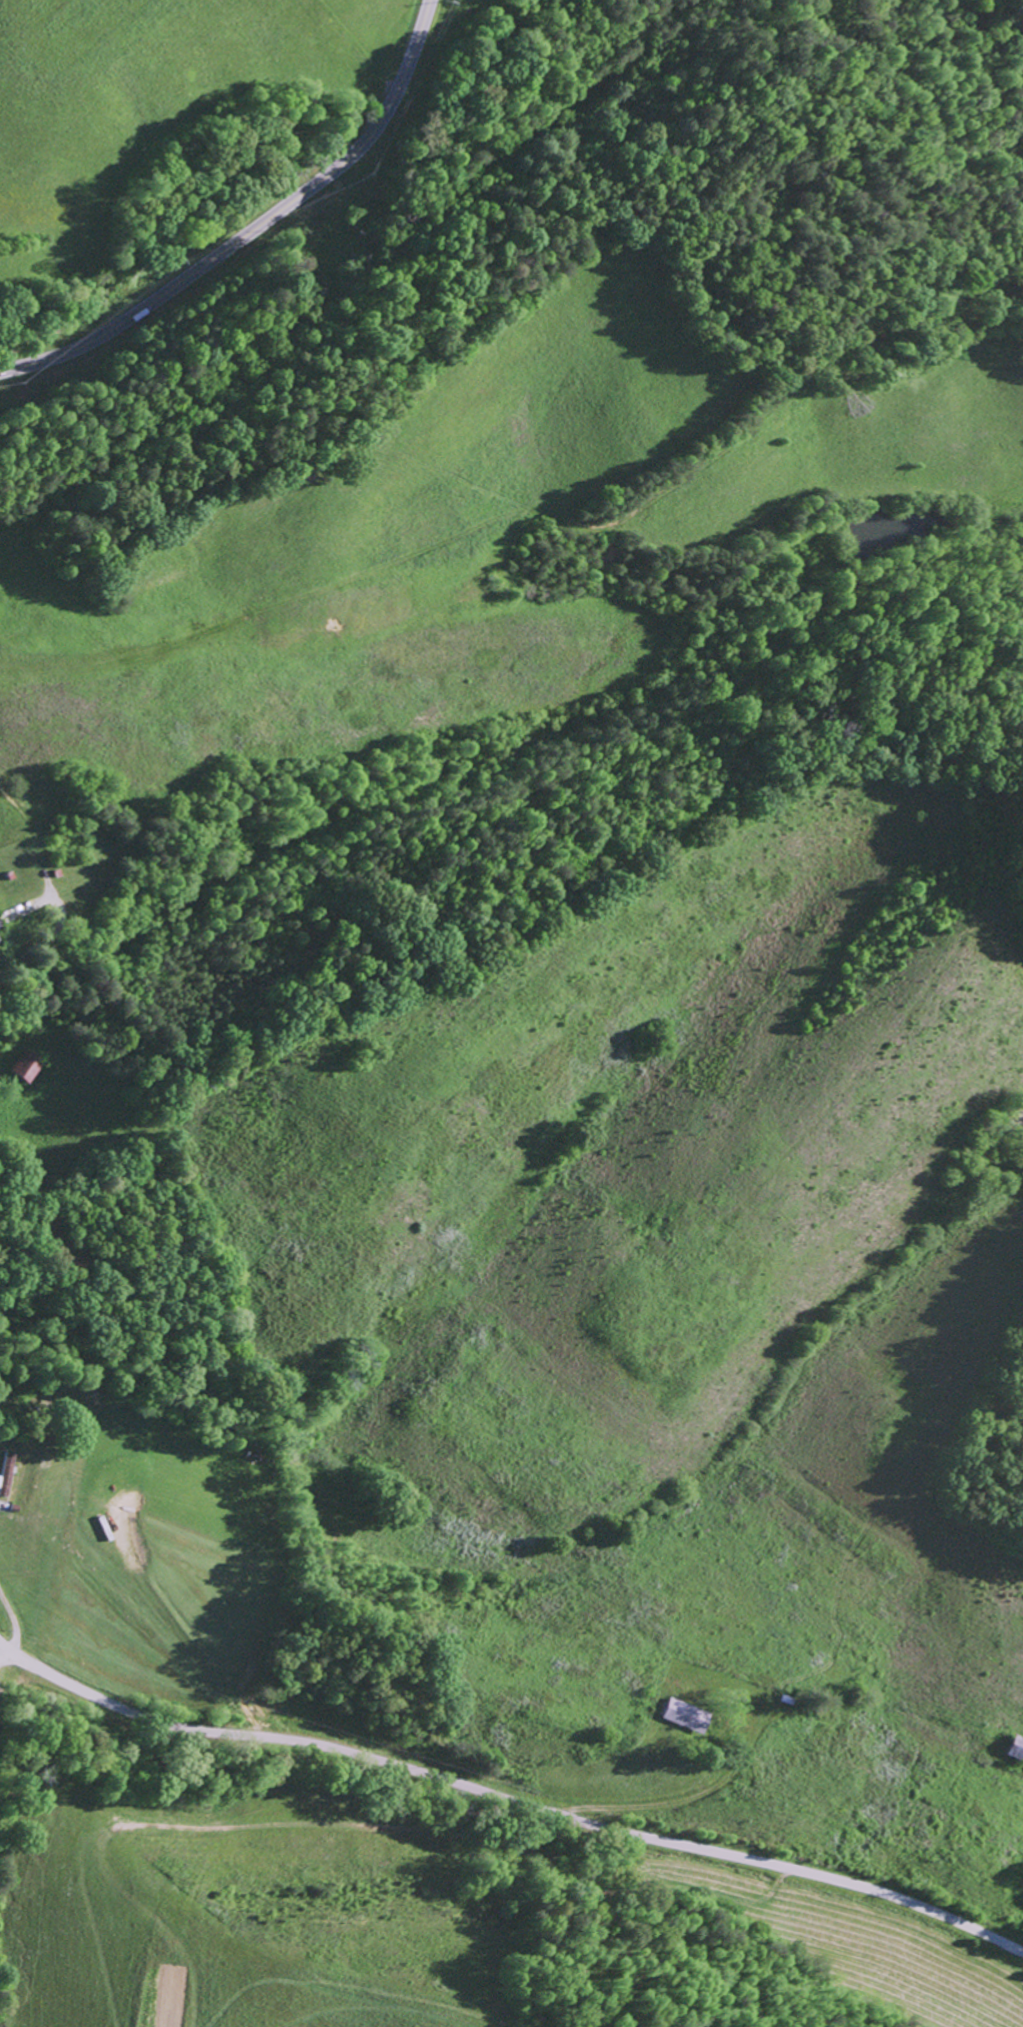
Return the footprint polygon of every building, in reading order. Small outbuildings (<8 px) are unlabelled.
[(5,1497),(15,1455),(6,1453),(0,1480),(0,1496),(5,1497)] [(710,1712),(670,1696),(661,1716),(702,1733),(710,1712)] [(1013,1733),(1004,1754),(1022,1762),(1022,1738),(1013,1733)]
